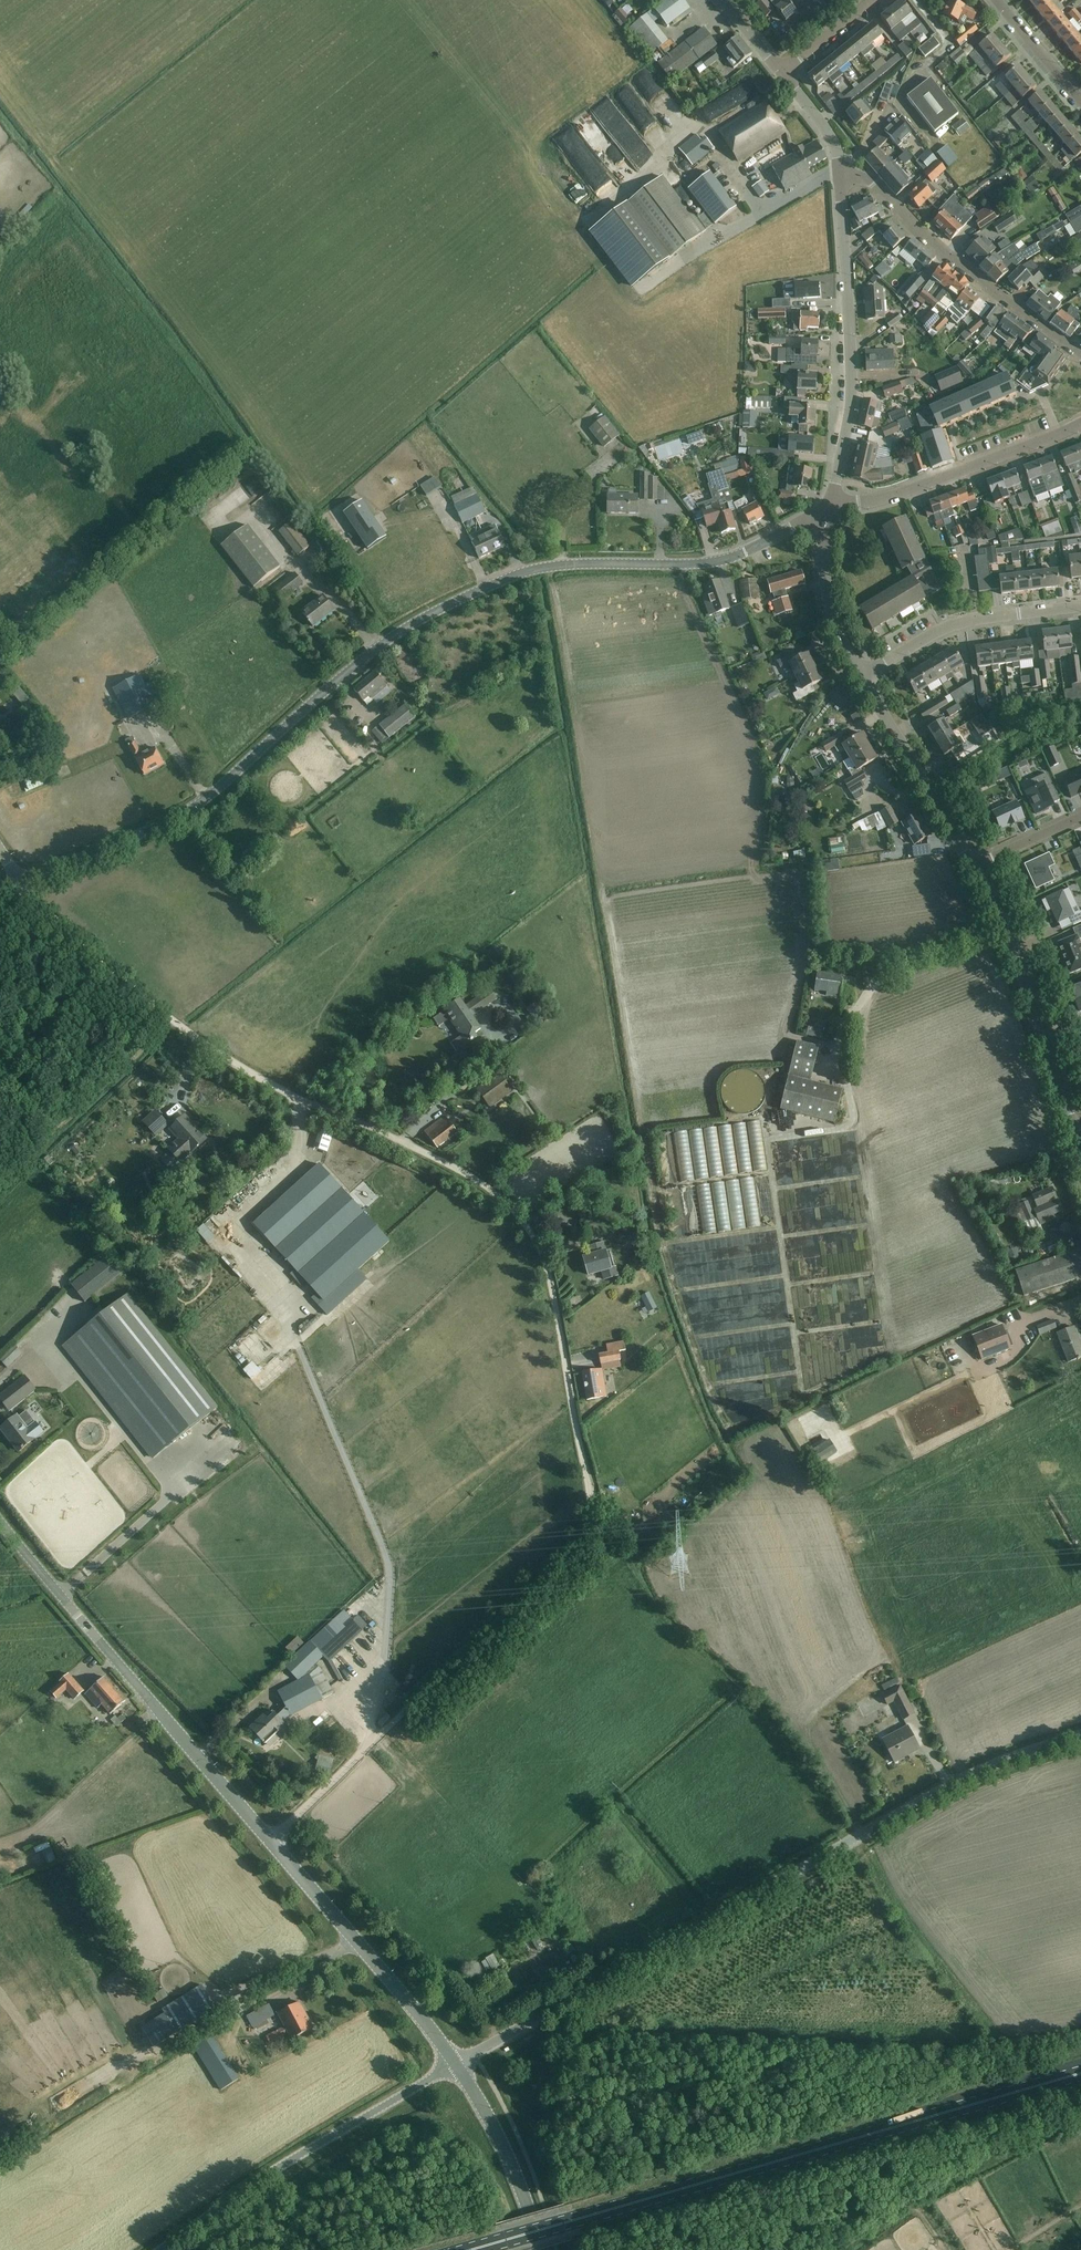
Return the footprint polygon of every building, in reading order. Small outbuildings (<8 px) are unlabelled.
[(655,9),(668,27),(690,10),(682,0),(666,0),(655,9)] [(756,5),(766,17),(774,11),(765,0),(754,0),(753,1),(756,5)] [(786,0),(776,0),(780,5),(776,9),(785,22),(796,13),(786,0)] [(1039,14),(1050,4),(1047,0),(1033,0),(1029,3),(1039,14)] [(1056,1),(1051,5),(1050,4),(1039,14),(1047,24),(1059,14),(1064,10),(1059,4),(1064,0),(1055,0),(1056,1)] [(922,19),(918,22),(901,1),(890,10),(910,34),(920,26),(925,31),(929,28),(922,19)] [(943,15),(958,22),(959,24),(963,25),(964,24),(967,19),(973,21),(976,13),(949,1),(943,15)] [(612,16),(612,17),(620,27),(621,27),(623,24),(624,25),(630,20),(626,15),(621,9),(615,14),(612,16)] [(1068,14),(1072,19),(1078,14),(1074,9),(1068,14)] [(910,34),(890,10),(880,19),(899,42),(910,34)] [(1047,24),(1056,34),(1067,24),(1059,14),(1047,24)] [(1078,14),(1072,19),(1076,24),(1080,20),(1080,17),(1078,14)] [(1056,34),(1064,44),(1076,34),(1080,30),(1076,24),(1072,19),(1067,24),(1056,34)] [(872,25),(861,34),(870,45),(881,35),(872,25)] [(972,25),(964,32),(954,40),(959,46),(977,31),(972,25)] [(703,28),(695,35),(659,64),(672,80),(717,45),(703,28)] [(861,34),(850,43),(859,53),(862,57),(873,49),(870,45),(861,34)] [(1073,54),(1080,47),(1080,40),(1076,34),(1064,44),(1073,54)] [(968,56),(977,67),(1001,46),(992,36),(978,48),(968,56)] [(738,37),(729,44),(724,48),(731,57),(727,61),(733,69),(752,55),(738,37)] [(918,50),(924,58),(939,46),(933,38),(918,50)] [(850,43),(839,52),(848,62),(859,53),(850,43)] [(903,43),(897,48),(906,58),(912,53),(903,43)] [(1001,46),(977,67),(986,77),(1010,57),(1001,46)] [(1073,54),(1080,64),(1080,47),(1073,54)] [(949,57),(956,66),(967,57),(959,49),(949,57)] [(839,52),(829,60),(838,71),(848,62),(839,52)] [(896,54),(885,63),(889,68),(900,59),(896,54)] [(818,69),(827,80),(831,85),(842,76),(838,71),(829,60),(818,69)] [(889,68),(885,63),(874,72),(879,77),(889,68)] [(1004,79),(1013,90),(1027,77),(1018,67),(1004,79)] [(827,80),(818,69),(808,77),(817,88),(827,80)] [(879,77),(874,72),(864,81),(868,85),(879,77)] [(1027,77),(1013,90),(1022,100),(1036,88),(1027,77)] [(906,98),(934,134),(958,115),(930,79),(906,98)] [(868,85),(864,81),(853,89),(858,94),(868,85)] [(1009,93),(1000,83),(995,87),(1004,98),(1009,93)] [(879,99),(887,102),(893,87),(885,84),(879,99)] [(858,94),(853,89),(842,98),(847,103),(858,94)] [(1017,104),(1009,93),(1004,98),(1012,108),(1017,104)] [(1027,104),(1037,115),(1049,104),(1040,93),(1027,104)] [(601,109),(649,168),(664,157),(616,97),(601,109)] [(847,103),(842,98),(837,103),(833,98),(825,105),(833,115),(841,108),(847,103)] [(667,115),(683,108),(680,99),(663,106),(667,115)] [(864,101),(855,108),(846,115),(856,126),(873,112),(864,101)] [(766,102),(757,108),(719,132),(738,162),(785,132),(766,102)] [(1037,115),(1046,126),(1059,115),(1049,104),(1037,115)] [(661,128),(659,111),(640,114),(642,128),(651,126),(652,134),(662,133),(661,128)] [(1010,118),(1019,128),(1024,124),(1022,122),(1026,119),(1019,111),(1010,118)] [(1046,126),(1056,137),(1068,126),(1059,115),(1046,126)] [(970,116),(960,122),(964,128),(974,121),(970,116)] [(897,147),(898,146),(910,135),(904,128),(906,126),(899,119),(884,133),(889,139),(897,147)] [(1030,119),(1024,124),(1019,128),(1029,140),(1034,136),(1032,133),(1037,128),(1030,119)] [(1056,137),(1065,148),(1078,137),(1068,126),(1056,137)] [(878,149),(889,139),(884,133),(873,143),(878,149)] [(679,148),(693,166),(714,149),(706,138),(701,141),(696,134),(679,148)] [(601,148),(593,141),(590,144),(581,136),(571,147),(587,162),(601,148)] [(1044,147),(1034,136),(1029,140),(1039,152),(1044,147)] [(1065,148),(1060,151),(1070,163),(1080,153),(1080,141),(1078,137),(1065,148)] [(946,149),(957,163),(967,154),(955,140),(946,149)] [(795,155),(789,158),(772,168),(786,191),(811,176),(808,170),(826,159),(816,142),(803,150),(801,147),(793,152),(795,155)] [(1044,147),(1039,152),(1048,162),(1053,158),(1044,147)] [(865,161),(878,176),(893,163),(887,157),(884,160),(876,151),(865,161)] [(906,151),(904,153),(898,158),(901,162),(909,154),(906,151)] [(931,155),(922,163),(928,170),(937,161),(931,155)] [(1063,169),(1053,158),(1048,162),(1058,173),(1063,169)] [(938,161),(924,175),(932,183),(946,170),(938,161)] [(893,163),(878,176),(896,197),(907,186),(905,183),(908,180),(893,162),(893,163)] [(1013,163),(1003,170),(1007,176),(1018,169),(1013,163)] [(958,171),(952,176),(956,181),(962,177),(958,171)] [(999,181),(1006,178),(1003,171),(996,175),(999,181)] [(688,189),(714,224),(736,208),(710,172),(688,189)] [(691,215),(663,177),(591,231),(633,287),(706,231),(705,231),(712,225),(703,214),(696,219),(692,214),(691,215)] [(752,188),(760,198),(769,191),(761,181),(752,188)] [(590,198),(598,190),(590,182),(582,190),(590,198)] [(925,182),(916,190),(908,198),(918,208),(935,192),(925,182)] [(1059,194),(1066,191),(1062,183),(1056,186),(1059,194)] [(932,223),(942,232),(961,211),(955,204),(957,202),(952,197),(937,213),(940,215),(932,223)] [(34,202),(37,207),(46,203),(43,198),(34,202)] [(870,198),(861,202),(869,218),(878,214),(880,219),(886,216),(880,205),(875,207),(870,198)] [(869,218),(861,202),(851,207),(856,218),(851,221),(856,230),(862,227),(860,223),(869,218)] [(1080,207),(1065,216),(1069,224),(1080,217),(1080,207)] [(976,224),(980,230),(996,219),(988,208),(976,217),(979,222),(976,224)] [(961,211),(942,232),(951,241),(971,219),(961,211)] [(1012,213),(993,225),(998,233),(1017,221),(1012,213)] [(1076,235),(1080,232),(1080,217),(1069,224),(1076,235)] [(879,232),(874,226),(862,236),(867,242),(879,232)] [(1043,233),(1046,238),(1056,232),(1053,227),(1043,233)] [(879,232),(893,249),(904,240),(895,228),(888,233),(884,228),(879,232)] [(966,253),(979,266),(995,250),(982,238),(966,253)] [(936,259),(912,239),(903,250),(926,269),(936,259)] [(979,268),(987,276),(1006,259),(1009,262),(1019,252),(1013,245),(1002,252),(995,257),(994,256),(988,260),(979,268)] [(1006,259),(987,276),(996,284),(997,283),(1004,277),(1024,260),(1025,259),(1026,261),(1039,252),(1035,245),(1026,251),(1019,252),(1009,262),(1006,259)] [(896,258),(903,250),(899,246),(891,253),(896,258)] [(1020,268),(1015,273),(1008,281),(1018,291),(1023,286),(1025,288),(1029,284),(1034,288),(1043,279),(1034,270),(1036,268),(1035,267),(1031,262),(1030,263),(1030,262),(1020,268)] [(916,294),(919,296),(923,291),(927,294),(931,288),(936,282),(940,285),(951,272),(942,265),(927,285),(925,284),(916,294)] [(935,300),(939,303),(940,303),(959,278),(951,272),(940,285),(944,288),(935,300)] [(909,300),(924,283),(916,276),(901,293),(909,300)] [(959,277),(959,278),(940,303),(939,303),(939,304),(947,310),(952,305),(957,298),(968,284),(959,277)] [(802,282),(793,283),(795,300),(803,299),(820,298),(819,284),(802,285),(802,282)] [(880,289),(875,290),(864,290),(867,320),(882,319),(880,289)] [(981,319),(983,317),(990,308),(967,289),(951,308),(953,310),(950,312),(953,316),(950,319),(956,325),(969,313),(971,311),(981,319)] [(919,296),(918,297),(925,302),(930,296),(927,294),(923,291),(919,296)] [(1050,295),(1048,298),(1039,291),(1026,306),(1046,322),(1052,314),(1053,315),(1055,312),(1061,304),(1050,295)] [(930,296),(925,302),(934,308),(939,304),(939,303),(935,300),(930,296)] [(790,300),(772,301),(772,309),(790,308),(790,300)] [(980,337),(985,340),(988,337),(1006,312),(997,306),(985,323),(989,326),(983,334),(982,333),(980,337)] [(1057,315),(1050,324),(1059,331),(1061,332),(1070,339),(1076,330),(1079,326),(1073,322),(1080,313),(1071,307),(1067,312),(1068,313),(1065,317),(1059,312),(1057,315)] [(758,311),(758,320),(785,319),(785,310),(758,311)] [(928,330),(938,319),(931,312),(920,323),(928,330)] [(794,323),(794,331),(799,331),(807,332),(807,328),(818,329),(819,315),(808,314),(800,314),(800,324),(794,323)] [(1001,338),(1007,342),(1010,337),(1008,336),(1019,322),(1008,314),(998,328),(994,333),(1000,338),(1001,338)] [(885,323),(889,328),(900,321),(896,315),(885,323)] [(932,328),(938,333),(948,322),(942,318),(932,328)] [(965,341),(983,325),(978,320),(967,329),(960,335),(965,341)] [(1017,338),(1023,342),(1033,332),(1019,322),(1008,336),(1010,337),(1007,342),(1004,346),(1009,350),(1017,338)] [(908,339),(909,331),(898,330),(898,338),(908,339)] [(1022,343),(1036,354),(1040,357),(1050,343),(1034,331),(1033,332),(1023,342),(1022,343)] [(794,366),(806,366),(816,367),(816,356),(817,356),(818,342),(801,341),(801,350),(787,349),(786,363),(794,364),(794,366)] [(1016,383),(1020,387),(1029,394),(1048,386),(1068,357),(1050,343),(1040,357),(1036,354),(1016,383)] [(893,350),(865,352),(866,371),(901,369),(900,355),(893,355),(893,350)] [(981,368),(989,364),(985,358),(978,362),(981,368)] [(957,366),(969,379),(975,374),(963,361),(957,366)] [(806,366),(794,366),(792,366),(792,367),(781,367),(781,374),(788,374),(788,379),(792,385),(794,383),(795,384),(795,389),(798,390),(797,396),(805,396),(805,391),(815,391),(816,376),(806,375),(806,366)] [(962,382),(956,368),(935,377),(941,391),(962,382)] [(1006,376),(989,384),(997,402),(1009,396),(1010,399),(1015,397),(1012,390),(1020,387),(1016,383),(1011,379),(1009,378),(1007,378),(1006,376)] [(914,381),(912,378),(882,388),(885,398),(901,392),(900,389),(915,384),(914,381)] [(592,398),(598,392),(590,384),(583,389),(592,398)] [(989,384),(959,397),(967,415),(979,409),(981,412),(986,410),(985,407),(997,402),(989,384)] [(742,428),(756,428),(757,412),(754,412),(754,408),(771,409),(771,397),(746,397),(745,411),(743,411),(742,428)] [(930,410),(931,410),(938,428),(950,422),(951,425),(957,423),(955,420),(967,415),(959,397),(930,410)] [(790,409),(790,417),(799,417),(798,426),(813,427),(814,407),(801,407),(801,399),(784,398),(784,409),(790,409)] [(858,426),(869,429),(870,429),(870,428),(878,426),(879,420),(873,418),(874,411),(879,413),(881,404),(864,400),(858,426)] [(938,428),(931,410),(916,416),(924,437),(921,438),(932,469),(951,463),(947,450),(950,449),(948,444),(945,444),(938,428)] [(589,430),(604,448),(620,436),(605,417),(604,418),(601,414),(596,418),(599,422),(589,430)] [(911,426),(907,419),(882,429),(885,437),(911,426)] [(788,453),(801,453),(812,454),(813,439),(788,438),(788,451),(788,453)] [(853,468),(871,472),(872,471),(881,469),(892,468),(891,458),(877,460),(877,461),(874,461),(876,448),(860,444),(859,444),(853,468)] [(747,457),(787,460),(788,453),(788,451),(748,449),(747,457)] [(1074,449),(1060,455),(1065,468),(1067,467),(1069,472),(1073,470),(1074,474),(1080,471),(1080,466),(1074,449)] [(910,456),(913,463),(916,474),(927,471),(921,453),(910,456)] [(743,471),(749,469),(746,457),(740,459),(743,471)] [(1048,492),(1062,487),(1051,458),(1037,463),(1048,492)] [(1037,463),(1023,469),(1028,482),(1027,482),(1033,498),(1048,492),(1037,463)] [(871,472),(853,468),(851,479),(868,483),(883,482),(881,469),(872,471),(871,472)] [(780,485),(779,492),(778,499),(793,501),(794,494),(793,494),(794,487),(799,488),(801,489),(808,490),(811,471),(796,469),(794,484),(787,483),(786,486),(780,485)] [(415,479),(427,497),(432,494),(428,489),(434,485),(432,481),(435,479),(429,470),(415,479)] [(732,500),(722,470),(706,475),(709,485),(708,485),(711,495),(717,493),(720,501),(722,501),(723,502),(732,500)] [(744,474),(749,491),(754,502),(762,499),(757,488),(752,472),(744,474)] [(1015,472),(1001,477),(1006,491),(1012,488),(1014,492),(1021,490),(1015,472)] [(643,474),(642,499),(659,500),(659,478),(650,477),(651,474),(643,474)] [(1064,478),(1070,491),(1073,498),(1075,505),(1080,502),(1080,498),(1080,495),(1072,475),(1064,478)] [(255,476),(255,489),(266,489),(266,477),(255,476)] [(1006,491),(1001,477),(986,482),(995,504),(1009,499),(1008,498),(1006,491)] [(764,480),(756,483),(761,497),(769,494),(764,480)] [(473,489),(464,493),(475,518),(485,514),(476,496),(473,489)] [(964,491),(947,497),(951,509),(967,503),(971,514),(979,511),(973,494),(966,496),(964,491)] [(1027,492),(1018,496),(1022,507),(1032,504),(1027,492)] [(475,518),(464,493),(452,498),(455,505),(455,506),(463,524),(475,518)] [(608,494),(607,503),(607,514),(637,514),(637,495),(608,494)] [(947,497),(936,501),(938,507),(940,506),(946,519),(954,516),(951,509),(947,497)] [(744,499),(734,504),(738,514),(742,511),(750,525),(763,518),(756,504),(749,507),(744,499)] [(362,501),(343,513),(368,550),(386,538),(362,501)] [(938,507),(936,501),(929,504),(931,509),(925,512),(927,518),(933,515),(936,523),(946,519),(940,506),(938,507)] [(706,527),(718,524),(721,534),(735,530),(730,512),(729,512),(727,504),(719,506),(702,511),(706,527)] [(912,578),(859,609),(872,631),(925,599),(924,597),(930,593),(931,595),(939,591),(925,561),(905,518),(882,529),(902,571),(907,569),(912,578)] [(298,556),(310,547),(291,522),(278,532),(298,556)] [(1058,522),(1042,529),(1046,538),(1062,532),(1058,522)] [(970,523),(963,526),(958,527),(961,536),(964,545),(969,543),(969,546),(977,546),(977,543),(970,523)] [(247,526),(221,546),(253,588),(280,568),(247,526)] [(495,526),(482,532),(491,553),(505,547),(495,526)] [(961,536),(958,527),(953,529),(956,537),(961,536)] [(1020,529),(1013,531),(1017,541),(1024,540),(1020,529)] [(325,538),(334,549),(341,543),(332,532),(325,538)] [(491,553),(482,532),(469,538),(479,559),(491,553)] [(998,537),(1000,543),(1008,542),(1005,534),(998,537)] [(974,558),(975,565),(988,563),(987,556),(985,556),(979,557),(974,558)] [(1080,557),(1069,558),(1071,579),(1078,578),(1078,581),(1080,580),(1080,567),(1080,557)] [(975,565),(976,572),(989,570),(988,563),(975,565)] [(1006,567),(1007,577),(999,577),(1001,595),(1002,595),(1016,593),(1013,576),(1014,576),(1013,567),(1006,567)] [(976,572),(977,578),(990,577),(989,570),(976,572)] [(1057,570),(1042,572),(1044,589),(1058,588),(1059,588),(1057,570)] [(781,577),(767,582),(775,601),(780,614),(791,611),(787,598),(784,590),(804,584),(805,584),(801,571),(801,572),(781,577)] [(1042,572),(1028,574),(1030,591),(1044,589),(1042,572)] [(323,580),(329,587),(338,580),(332,573),(323,580)] [(282,601),(303,584),(295,574),(274,590),(282,601)] [(1028,574),(1014,576),(1013,576),(1016,593),(1030,591),(1028,574)] [(977,578),(978,585),(991,584),(990,577),(977,578)] [(739,581),(741,600),(760,598),(758,579),(739,581)] [(708,595),(703,596),(710,616),(729,609),(719,581),(705,586),(708,595)] [(991,584),(978,585),(979,592),(992,591),(991,584)] [(302,613),(306,618),(313,627),(334,611),(323,596),(302,613)] [(741,605),(732,608),(739,628),(748,625),(741,605)] [(1069,630),(1056,631),(1060,658),(1070,656),(1070,649),(1071,649),(1069,630)] [(1060,658),(1056,631),(1042,633),(1044,652),(1046,652),(1047,657),(1048,659),(1060,658)] [(1030,641),(1016,643),(1019,663),(1033,661),(1030,641)] [(1016,643),(1003,645),(1005,665),(1012,664),(1013,669),(1020,668),(1019,663),(1016,643)] [(989,647),(992,666),(993,672),(999,671),(998,666),(1005,665),(1003,645),(989,647)] [(992,666),(989,647),(975,649),(978,668),(992,666)] [(952,649),(940,656),(950,674),(963,666),(952,649)] [(795,677),(817,667),(816,667),(814,668),(808,655),(795,661),(792,654),(777,662),(780,668),(784,666),(788,673),(792,670),(795,677)] [(940,656),(928,664),(938,681),(944,677),(947,682),(953,679),(950,674),(940,656)] [(1073,685),(1080,684),(1080,680),(1079,659),(1070,660),(1073,685)] [(1049,662),(1040,664),(1042,682),(1051,680),(1049,662)] [(928,664),(916,671),(926,688),(938,681),(928,664)] [(817,667),(795,677),(795,678),(796,677),(799,684),(795,686),(797,692),(793,695),(796,702),(811,694),(808,688),(821,681),(815,668),(817,667)] [(926,688),(916,671),(905,677),(915,694),(926,688)] [(1021,679),(1022,685),(1032,684),(1032,688),(1041,687),(1039,672),(1030,673),(1031,678),(1021,679)] [(375,673),(354,690),(363,702),(364,702),(367,706),(373,701),(372,700),(387,687),(375,673)] [(139,675),(119,686),(113,689),(129,719),(155,705),(139,675)] [(975,680),(977,696),(985,695),(983,679),(975,680)] [(973,682),(959,690),(965,700),(974,695),(973,682)] [(1003,706),(1004,710),(1012,709),(1009,688),(1001,689),(1003,706)] [(956,706),(958,704),(965,700),(959,690),(950,696),(956,706)] [(1036,694),(1038,705),(1045,704),(1044,693),(1036,694)] [(943,700),(936,704),(939,710),(947,705),(943,700)] [(939,710),(936,704),(919,714),(923,720),(939,710)] [(958,704),(956,706),(946,712),(950,717),(962,710),(958,704)] [(379,726),(389,739),(415,718),(405,705),(379,726)] [(982,715),(971,722),(980,738),(991,731),(982,715)] [(928,729),(936,743),(951,733),(944,720),(928,729)] [(378,728),(372,732),(381,742),(386,738),(378,728)] [(951,733),(936,743),(944,756),(959,746),(963,744),(959,738),(956,740),(951,733)] [(843,748),(850,759),(869,747),(865,740),(866,739),(863,734),(843,746),(841,743),(843,742),(839,735),(823,745),(826,751),(834,746),(837,752),(843,748)] [(810,739),(805,736),(799,747),(804,750),(810,739)] [(135,759),(145,776),(164,765),(155,748),(140,756),(139,754),(140,753),(132,738),(125,741),(134,756),(135,759)] [(869,747),(850,759),(855,768),(849,771),(853,777),(844,782),(848,789),(856,801),(863,796),(862,789),(865,787),(861,781),(865,779),(860,769),(868,764),(878,759),(875,753),(873,754),(869,747)] [(1061,763),(1054,747),(1044,752),(1051,768),(1061,763)] [(1071,799),(1079,795),(1080,794),(1080,773),(1063,781),(1071,799)] [(1038,778),(1041,785),(1026,792),(1037,815),(1049,809),(1047,806),(1060,801),(1047,774),(1038,778)] [(1016,802),(992,812),(1000,830),(1011,826),(1017,824),(1017,823),(1024,819),(1016,802)] [(880,813),(889,828),(899,823),(890,808),(880,813)] [(915,845),(930,836),(918,815),(902,824),(915,845)] [(930,855),(930,854),(929,846),(913,848),(914,857),(930,855)] [(1048,854),(1024,865),(1036,889),(1054,881),(1048,868),(1054,865),(1048,854)] [(1042,901),(1047,912),(1052,910),(1058,923),(1069,918),(1073,926),(1080,922),(1080,912),(1075,914),(1073,908),(1077,906),(1069,889),(1042,901)] [(1057,944),(1069,974),(1080,970),(1080,946),(1078,940),(1080,939),(1080,927),(1073,930),(1076,936),(1057,944)] [(826,996),(841,998),(852,1000),(855,979),(817,973),(815,984),(814,992),(827,993),(826,996)] [(1072,988),(1073,989),(1074,988),(1080,1008),(1080,985),(1072,988)] [(485,1008),(494,1002),(498,1000),(490,989),(464,1007),(460,1001),(444,1012),(466,1044),(477,1037),(474,1034),(480,1030),(472,1018),(485,1008)] [(535,1003),(526,1010),(534,1021),(544,1014),(535,1003)] [(481,1070),(487,1078),(498,1069),(498,1068),(503,1064),(498,1057),(481,1070)] [(499,1075),(478,1091),(490,1107),(511,1091),(499,1075)] [(788,1077),(780,1110),(834,1123),(835,1120),(842,1090),(809,1082),(788,1076),(788,1077)] [(155,1112),(147,1120),(144,1122),(156,1135),(159,1133),(167,1125),(155,1112)] [(185,1117),(177,1124),(170,1130),(179,1140),(169,1150),(181,1162),(206,1140),(185,1117)] [(444,1117),(434,1125),(425,1131),(437,1148),(456,1134),(444,1117)] [(691,1175),(771,1166),(766,1120),(688,1128),(689,1137),(697,1137),(698,1145),(688,1146),(691,1175)] [(328,1145),(335,1148),(342,1130),(334,1127),(328,1145)] [(319,1165),(311,1172),(254,1224),(324,1302),(389,1242),(319,1165)] [(747,1188),(747,1176),(734,1177),(735,1189),(747,1188)] [(1053,1215),(1062,1211),(1057,1200),(1056,1200),(1051,1188),(1032,1197),(1037,1209),(1034,1211),(1041,1225),(1054,1220),(1053,1215)] [(276,1200),(283,1193),(280,1189),(272,1197),(276,1200)] [(1027,1203),(1020,1207),(1014,1209),(1021,1225),(1034,1220),(1027,1203)] [(724,1220),(711,1222),(712,1228),(737,1224),(736,1217),(724,1218),(724,1220)] [(215,1233),(228,1222),(224,1218),(211,1229),(215,1233)] [(617,1276),(610,1251),(604,1252),(602,1244),(589,1247),(592,1256),(583,1259),(588,1275),(602,1271),(604,1280),(617,1276)] [(1066,1255),(1056,1258),(1016,1272),(1024,1297),(1074,1280),(1066,1255)] [(121,1273),(108,1257),(71,1286),(84,1303),(121,1273)] [(257,1275),(253,1278),(263,1289),(267,1285),(257,1275)] [(64,1345),(154,1459),(216,1409),(126,1296),(64,1345)] [(1036,1329),(1040,1337),(1055,1330),(1052,1322),(1036,1329)] [(1004,1332),(1001,1325),(973,1336),(976,1346),(980,1354),(982,1360),(982,1361),(1010,1350),(1010,1347),(1006,1339),(1009,1338),(1006,1331),(1004,1332)] [(1056,1334),(1067,1363),(1080,1358),(1080,1347),(1073,1327),(1063,1331),(1056,1334)] [(598,1355),(600,1364),(620,1360),(618,1352),(625,1351),(623,1342),(605,1345),(607,1354),(598,1355)] [(7,1368),(22,1354),(14,1344),(0,1358),(0,1361),(7,1368)] [(267,1347),(255,1359),(259,1364),(272,1352),(267,1347)] [(602,1370),(593,1372),(582,1374),(587,1400),(607,1397),(602,1370)] [(7,1390),(0,1396),(0,1399),(9,1411),(35,1391),(24,1377),(7,1390)] [(43,1432),(32,1418),(23,1425),(17,1417),(1,1429),(6,1435),(8,1434),(13,1441),(11,1442),(19,1452),(22,1449),(22,1450),(24,1448),(34,1439),(43,1432)] [(813,1451),(810,1453),(818,1466),(820,1464),(826,1461),(837,1454),(829,1442),(829,1441),(813,1451)] [(364,1604),(376,1594),(372,1590),(360,1600),(364,1604)] [(306,1632),(294,1644),(300,1650),(313,1638),(306,1632)] [(298,1681),(279,1691),(287,1708),(292,1716),(334,1694),(321,1669),(320,1668),(316,1664),(323,1657),(320,1653),(310,1642),(284,1667),(286,1668),(298,1681)] [(74,1700),(84,1691),(69,1675),(59,1683),(60,1684),(51,1692),(57,1699),(66,1691),(74,1700)] [(125,1702),(104,1677),(85,1694),(98,1709),(102,1705),(110,1715),(125,1702)] [(900,1685),(882,1695),(887,1705),(894,1702),(903,1721),(915,1714),(900,1685)] [(285,1725),(272,1711),(266,1717),(264,1715),(249,1729),(264,1745),(285,1725)] [(886,1748),(889,1753),(894,1763),(919,1749),(907,1726),(882,1740),(886,1748)] [(288,1727),(274,1739),(278,1744),(292,1732),(288,1727)] [(323,1763),(321,1772),(329,1774),(331,1765),(323,1763)] [(489,1959),(494,1969),(499,1966),(493,1957),(489,1959)] [(487,1975),(495,1969),(488,1962),(481,1968),(487,1975)] [(154,2047),(216,2008),(202,1985),(162,2010),(164,2014),(142,2028),(154,2047)] [(299,2002),(289,2008),(278,2014),(285,2027),(266,2037),(270,2044),(288,2034),(292,2040),(313,2029),(299,2002)] [(246,2017),(252,2027),(274,2015),(269,2004),(246,2017)]
